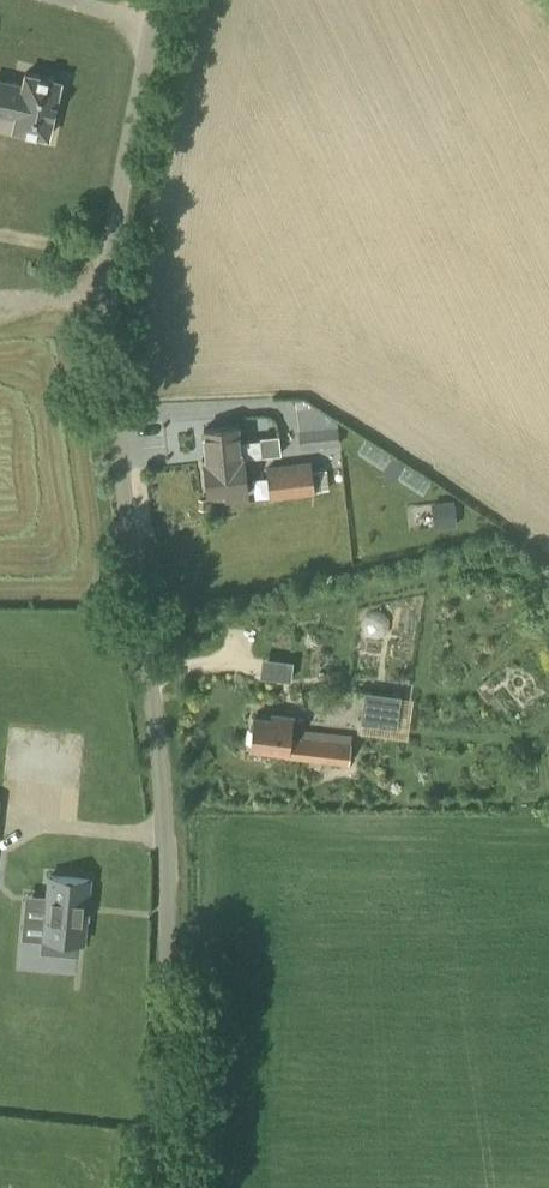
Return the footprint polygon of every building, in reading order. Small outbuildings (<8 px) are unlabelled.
[(23,70),(20,82),(0,78),(0,115),(12,118),(10,130),(48,139),(61,79),(23,70)] [(326,427),(325,417),(295,420),(299,449),(339,445),(337,425),(326,427)] [(208,459),(243,455),(261,453),(259,436),(240,438),(238,422),(204,426),(208,459)] [(261,453),(261,455),(280,453),(278,434),(259,436),(261,453)] [(377,454),(378,475),(395,474),(394,453),(377,454)] [(243,455),(208,459),(205,459),(209,489),(228,487),(229,495),(248,493),(243,455)] [(268,498),(314,493),(310,461),(264,466),(268,498)] [(456,525),(453,500),(430,503),(434,528),(456,525)] [(395,625),(395,610),(372,609),(372,624),(395,625)] [(295,673),(298,653),(267,648),(264,668),(295,673)] [(382,693),(364,691),(360,722),(378,725),(382,693)] [(304,716),(272,710),(272,716),(254,714),(250,749),(289,753),(289,754),(349,761),(352,733),(303,728),(304,716)] [(84,939),(91,877),(47,872),(40,951),(79,955),(80,939),(84,939)]
